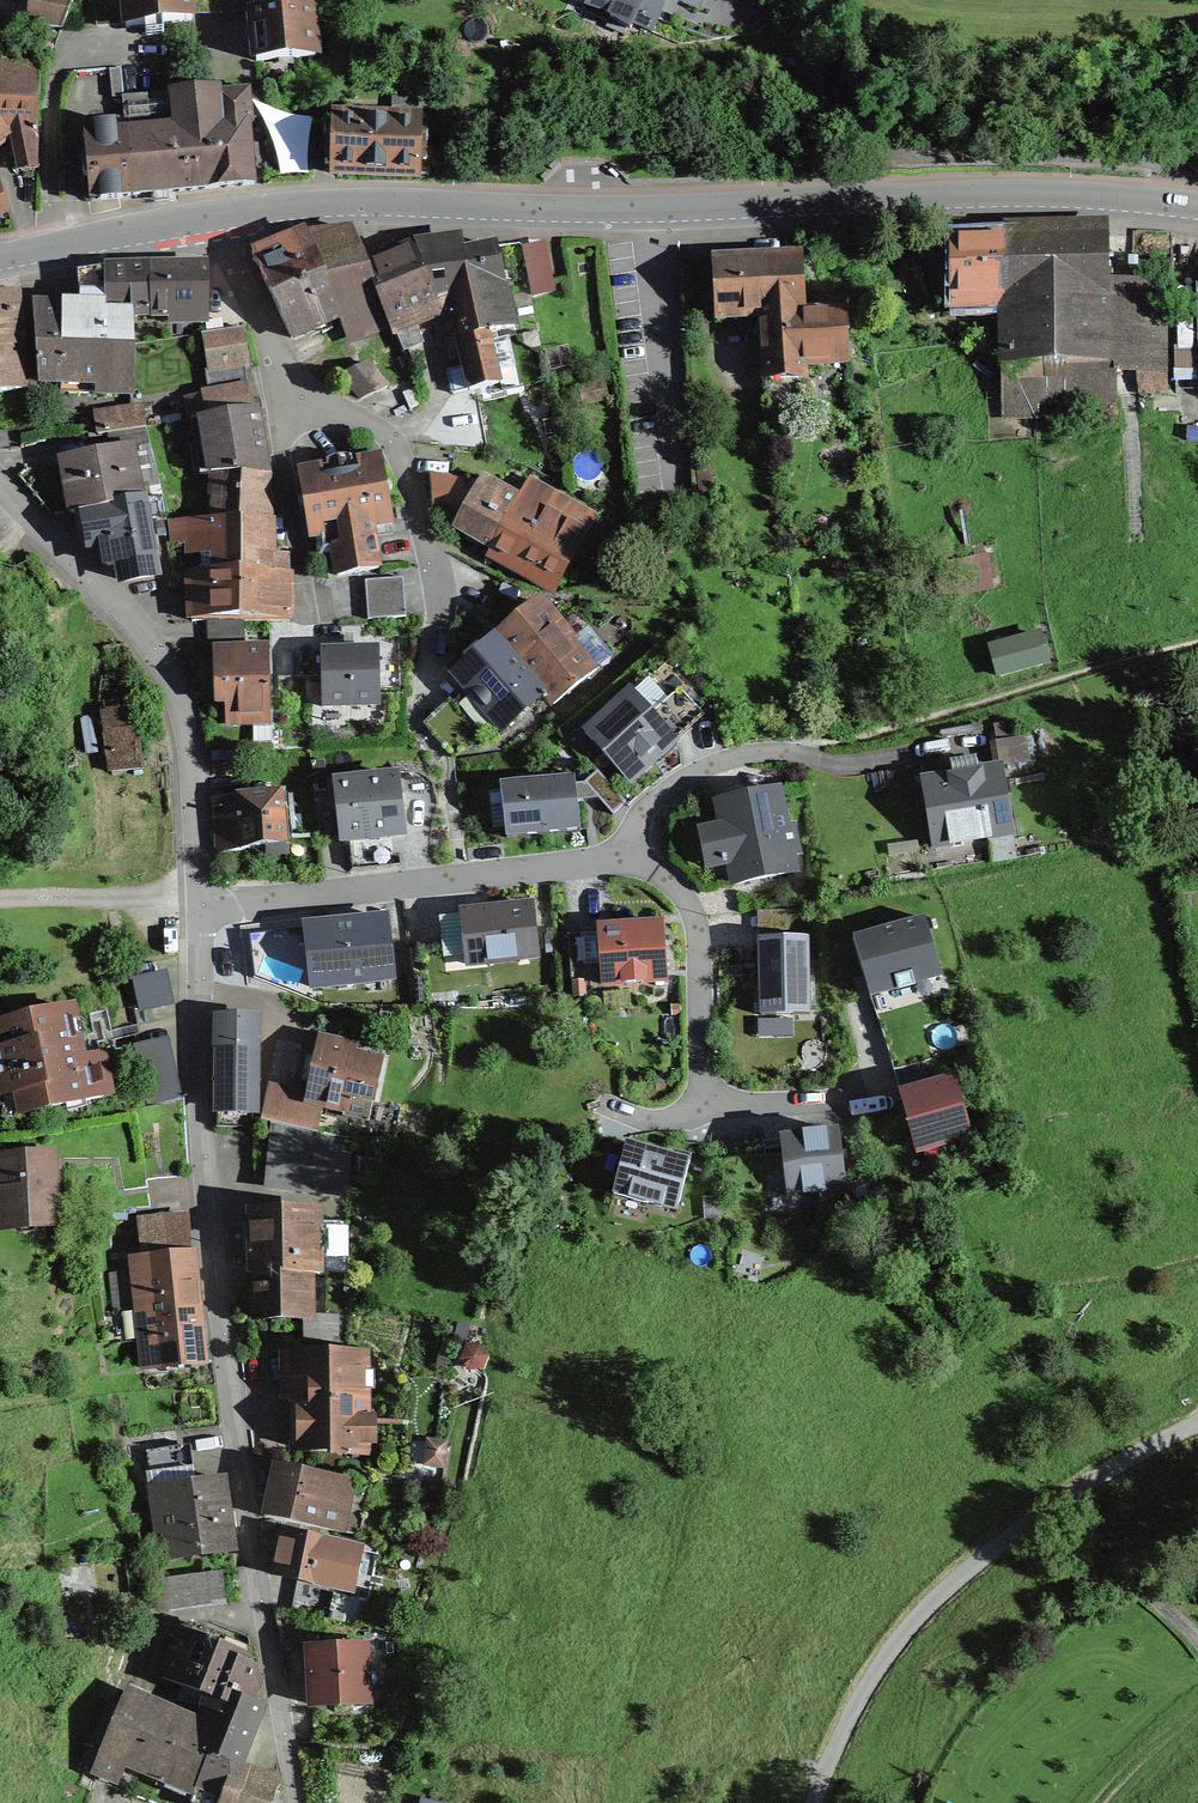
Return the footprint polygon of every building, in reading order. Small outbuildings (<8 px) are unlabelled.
[(63,29),(74,0),(31,0),(27,22),(63,29)] [(96,25),(127,22),(125,0),(94,0),(96,25)] [(127,28),(192,21),(192,16),(190,0),(125,0),(127,22),(127,28)] [(250,0),(190,0),(192,16),(251,11),(250,0)] [(251,11),(252,13),(255,13),(256,29),(262,28),(265,60),(315,56),(310,0),(250,0),(251,11)] [(590,4),(612,14),(610,17),(631,32),(634,24),(651,32),(665,0),(592,0),(590,4)] [(700,11),(706,0),(676,0),(700,11)] [(38,103),(40,65),(0,63),(0,103),(38,103)] [(125,132),(131,196),(254,184),(248,123),(253,123),(250,91),(219,94),(218,88),(172,92),(175,127),(125,132)] [(175,127),(172,92),(122,97),(125,132),(175,127)] [(39,165),(38,103),(0,103),(0,144),(14,135),(17,166),(39,165)] [(418,117),(339,114),(338,121),(328,121),(327,137),(338,138),(337,170),(415,174),(417,134),(418,117)] [(415,174),(429,175),(439,135),(417,134),(415,174)] [(351,222),(298,245),(317,280),(364,260),(351,222)] [(1006,240),(1008,295),(1009,309),(1003,309),(1003,314),(1008,314),(1012,400),(1040,399),(1105,396),(1104,373),(1101,283),(1099,236),(1006,240)] [(298,245),(293,237),(251,255),(273,299),(317,280),(298,245)] [(1006,240),(955,241),(957,297),(1008,295),(1006,240)] [(465,253),(462,243),(417,247),(437,300),(449,297),(478,292),(465,253)] [(496,246),(465,253),(478,292),(487,333),(490,333),(514,327),(496,246)] [(417,247),(367,267),(383,309),(388,322),(437,300),(417,247)] [(801,256),(715,261),(718,319),(762,316),(766,380),(802,378),(801,361),(845,359),(842,312),(804,314),(801,256)] [(364,260),(317,280),(341,321),(347,331),(383,309),(367,267),(364,260)] [(210,314),(209,268),(105,270),(106,311),(131,311),(131,316),(210,314)] [(62,306),(62,349),(133,348),(131,316),(131,311),(106,311),(105,270),(82,271),(82,307),(62,306)] [(341,321),(317,280),(273,299),(293,338),(341,321)] [(1101,283),(1104,373),(1141,372),(1140,304),(1134,304),(1134,282),(1101,283)] [(1140,304),(1165,304),(1165,282),(1134,282),(1134,304),(1140,304)] [(0,294),(0,392),(28,385),(21,291),(0,294)] [(478,292),(449,297),(470,390),(501,383),(490,333),(487,333),(478,292)] [(1009,309),(1008,295),(957,297),(957,310),(1003,309),(1009,309)] [(1140,304),(1141,372),(1166,372),(1165,304),(1140,304)] [(133,395),(133,348),(62,349),(62,306),(35,307),(35,383),(90,382),(90,395),(133,395)] [(247,364),(242,328),(204,333),(209,370),(245,364),(247,364)] [(370,363),(342,376),(361,398),(388,387),(370,363)] [(209,393),(247,387),(245,364),(209,370),(205,371),(209,393)] [(802,378),(766,380),(768,410),(804,408),(802,378)] [(604,382),(580,387),(584,406),(608,400),(604,382)] [(190,421),(251,409),(247,387),(209,393),(186,399),(190,421)] [(405,399),(391,408),(400,423),(415,414),(405,399)] [(1040,399),(1012,400),(1013,416),(1040,415),(1040,399)] [(110,434),(145,428),(142,404),(95,412),(99,436),(110,434)] [(265,475),(257,408),(251,409),(190,421),(200,474),(215,475),(265,475)] [(458,408),(441,411),(445,446),(463,443),(458,408)] [(133,450),(151,447),(145,428),(110,434),(113,451),(132,447),(133,450)] [(113,451),(62,460),(72,514),(86,511),(143,500),(133,450),(132,447),(113,451)] [(380,458),(300,473),(316,558),(335,554),(339,577),(380,569),(372,527),(392,524),(380,458)] [(264,520),(265,475),(215,475),(214,520),(244,520),(264,520)] [(479,484),(432,476),(435,515),(460,518),(479,484)] [(455,527),(492,549),(521,498),(483,477),(479,484),(460,518),(455,527)] [(533,479),(521,498),(492,549),(558,586),(598,516),(533,479)] [(158,498),(143,501),(150,537),(166,534),(158,498)] [(143,501),(143,500),(86,511),(94,551),(104,549),(107,570),(119,568),(121,582),(157,575),(150,537),(143,501)] [(244,549),(244,520),(214,520),(172,523),(173,542),(188,541),(190,553),(212,552),(213,577),(244,575),(244,549)] [(244,549),(271,549),(271,520),(264,520),(244,520),(244,549)] [(245,621),(283,621),(282,576),(272,576),(271,549),(244,549),(244,575),(245,621)] [(244,575),(213,577),(189,583),(192,621),(208,621),(240,621),(245,621),(244,575)] [(403,578),(366,581),(369,620),(406,617),(403,578)] [(540,602),(497,639),(545,693),(554,705),(597,669),(540,602)] [(241,651),(240,621),(208,621),(209,653),(217,653),(241,651)] [(545,693),(497,639),(456,675),(473,695),(498,723),(503,729),(545,693)] [(241,651),(217,653),(219,690),(228,690),(230,715),(273,713),(269,650),(241,651)] [(378,650),(323,650),(324,707),(379,706),(378,650)] [(680,689),(666,701),(690,728),(704,716),(680,689)] [(632,690),(585,733),(630,783),(652,763),(645,756),(671,733),(653,713),(632,690)] [(482,738),(498,723),(473,695),(457,709),(482,738)] [(666,701),(653,713),(671,733),(677,740),(690,728),(666,701)] [(140,727),(106,731),(111,773),(146,769),(140,727)] [(1027,734),(996,735),(997,756),(1027,755),(1027,734)] [(597,771),(584,783),(613,815),(627,803),(597,771)] [(952,777),(923,782),(934,845),(1011,831),(1001,771),(952,779),(952,777)] [(574,774),(501,782),(507,838),(581,830),(574,774)] [(398,777),(335,784),(341,840),(405,832),(398,777)] [(777,792),(719,803),(724,825),(714,827),(722,864),(731,862),(736,884),(794,872),(790,856),(800,854),(794,825),(785,827),(777,792)] [(215,799),(219,853),(289,847),(285,793),(215,799)] [(722,864),(714,827),(700,830),(708,867),(722,864)] [(317,829),(290,831),(292,865),(319,863),(317,829)] [(531,906),(463,914),(465,925),(469,965),(537,957),(531,906)] [(925,917),(853,939),(870,998),(943,977),(925,917)] [(387,919),(311,927),(317,987),(393,979),(387,919)] [(666,980),(663,924),(598,929),(599,934),(601,970),(602,985),(666,980)] [(446,967),(469,965),(465,925),(441,927),(446,967)] [(589,971),(587,934),(569,936),(571,972),(589,971)] [(599,934),(587,934),(589,971),(601,970),(599,934)] [(812,942),(763,942),(762,1017),(811,1017),(812,942)] [(164,974),(134,981),(141,1010),(170,1004),(164,974)] [(0,1023),(0,1075),(5,1095),(17,1092),(22,1114),(111,1095),(103,1057),(80,1062),(79,1057),(82,1056),(78,1038),(73,1039),(70,1024),(75,1023),(72,1008),(0,1023)] [(255,1016),(218,1016),(219,1091),(255,1090),(255,1016)] [(179,1100),(166,1042),(134,1049),(147,1107),(179,1100)] [(348,1108),(350,1097),(373,1101),(381,1063),(346,1056),(340,1046),(320,1042),(312,1084),(315,1085),(312,1101),(348,1108)] [(931,1059),(894,1070),(900,1088),(936,1077),(931,1059)] [(971,1135),(954,1079),(901,1094),(917,1151),(971,1135)] [(304,1093),(269,1085),(261,1121),(281,1125),(317,1133),(323,1109),(302,1104),(304,1093)] [(256,1128),(255,1090),(219,1091),(219,1129),(256,1128)] [(317,1133),(281,1125),(275,1184),(341,1191),(346,1140),(317,1133)] [(838,1132),(781,1140),(786,1175),(789,1197),(846,1189),(838,1132)] [(617,1179),(627,1145),(605,1139),(595,1173),(617,1179)] [(786,1175),(781,1140),(763,1142),(768,1178),(786,1175)] [(690,1161),(627,1145),(617,1179),(613,1193),(677,1210),(690,1161)] [(0,1159),(0,1180),(2,1209),(10,1209),(17,1214),(18,1225),(24,1231),(34,1231),(38,1224),(56,1223),(52,1156),(0,1159)] [(256,1274),(256,1319),(307,1318),(306,1273),(320,1273),(320,1227),(319,1213),(251,1214),(252,1274),(256,1274)] [(153,1234),(188,1229),(187,1215),(151,1219),(153,1234)] [(320,1227),(320,1273),(320,1274),(325,1274),(348,1274),(347,1227),(320,1227)] [(146,1258),(191,1253),(188,1229),(153,1234),(144,1235),(146,1258)] [(133,1279),(193,1272),(191,1253),(146,1258),(131,1259),(133,1273),(133,1279)] [(133,1279),(139,1334),(143,1369),(203,1362),(193,1272),(133,1279)] [(133,1279),(133,1273),(110,1275),(116,1336),(139,1334),(133,1279)] [(348,1274),(325,1274),(326,1317),(337,1317),(351,1317),(350,1274),(348,1274)] [(326,1317),(318,1317),(318,1350),(331,1350),(331,1336),(337,1336),(337,1317),(326,1317)] [(364,1451),(362,1355),(290,1356),(291,1384),(297,1384),(298,1448),(334,1448),(334,1452),(364,1451)] [(156,1451),(161,1489),(193,1485),(188,1446),(156,1451)] [(348,1486),(275,1472),(266,1517),(339,1532),(348,1486)] [(233,1549),(225,1481),(193,1485),(161,1489),(169,1557),(233,1549)] [(280,1530),(271,1573),(298,1579),(332,1586),(352,1590),(361,1547),(280,1530)] [(222,1572),(162,1579),(165,1603),(225,1596),(222,1572)] [(332,1586),(298,1579),(291,1613),(325,1620),(332,1586)] [(195,1624),(180,1631),(162,1677),(210,1696),(204,1710),(224,1717),(233,1694),(248,1699),(259,1671),(251,1646),(195,1624)] [(365,1644),(308,1649),(312,1706),(369,1702),(365,1644)] [(224,1717),(206,1760),(232,1769),(238,1771),(263,1705),(248,1699),(233,1694),(224,1717)] [(122,1710),(107,1704),(85,1765),(96,1770),(122,1710)] [(153,1718),(123,1706),(122,1710),(96,1770),(96,1773),(118,1782),(126,1763),(195,1791),(206,1760),(224,1717),(204,1710),(199,1722),(158,1705),(153,1718)] [(206,1760),(195,1791),(191,1802),(220,1802),(232,1769),(206,1760)] [(220,1802),(273,1802),(279,1785),(238,1771),(232,1769),(220,1802)]
